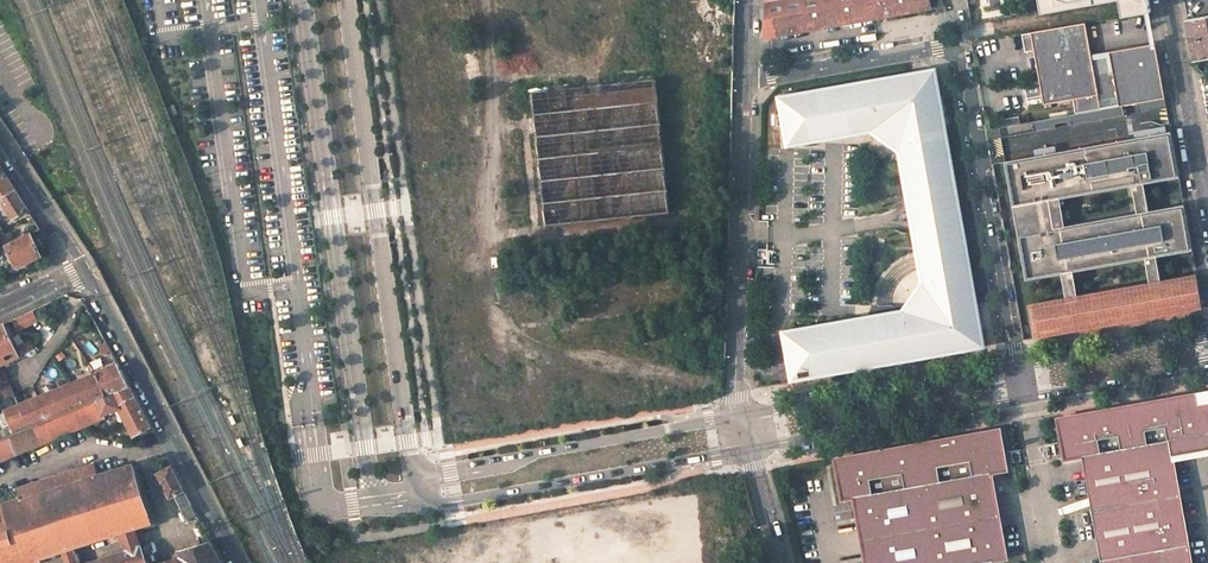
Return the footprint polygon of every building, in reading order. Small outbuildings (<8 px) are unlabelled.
[(764,38),(877,18),(915,12),(939,7),(937,0),(765,0),(764,38)] [(943,6),(944,12),(950,10),(949,0),(942,0),(943,6)] [(989,10),(1008,5),(1007,0),(986,0),(989,10)] [(1038,10),(1094,0),(1036,0),(1038,10)] [(1121,16),(1150,11),(1148,0),(1118,0),(1121,16)] [(1187,18),(1191,38),(1195,59),(1207,56),(1207,14),(1187,18)] [(1086,22),(1032,32),(1045,104),(1098,95),(1101,109),(1124,105),(1138,102),(1166,97),(1159,61),(1153,62),(1151,49),(1111,51),(1111,54),(1093,57),(1086,22)] [(1151,49),(1153,62),(1159,61),(1157,47),(1150,46),(1151,49)] [(934,70),(789,96),(789,98),(854,87),(865,89),(871,89),(877,88),(882,87),(887,85),(893,81),(898,79),(904,77),(911,77),(917,78),(922,80),(929,85),(933,91),(937,98),(938,106),(937,114),(936,121),(936,127),(936,131),(944,130),(934,70)] [(777,114),(783,113),(789,112),(788,142),(844,132),(844,133),(844,136),(868,132),(868,130),(880,128),(880,129),(880,133),(881,135),(883,137),(886,140),(889,142),(892,142),(894,142),(898,140),(900,152),(899,153),(903,176),(905,176),(907,175),(917,228),(959,220),(948,159),(947,156),(944,150),(940,145),(938,138),(936,131),(936,127),(936,121),(937,114),(938,106),(937,98),(933,91),(929,85),(922,80),(917,78),(911,77),(904,77),(898,79),(893,81),(887,85),(882,87),(877,88),(871,89),(865,89),(854,87),(789,98),(789,96),(789,93),(777,96),(777,114)] [(659,79),(534,91),(546,226),(673,214),(659,79)] [(1166,97),(1138,102),(1140,113),(1168,108),(1166,97)] [(1126,116),(1124,105),(1101,109),(1033,121),(1035,132),(1057,128),(1056,124),(1072,121),(1072,125),(1126,116)] [(959,220),(961,220),(944,130),(936,131),(938,138),(940,145),(944,150),(947,156),(948,159),(959,220)] [(1158,256),(1193,250),(1185,204),(1151,210),(1146,182),(1180,177),(1172,131),(1007,159),(1027,278),(1063,272),(1067,295),(1030,302),(1036,336),(1204,308),(1198,273),(1162,279),(1158,256)] [(844,132),(788,142),(788,144),(844,133),(844,132)] [(1,166),(0,167),(0,200),(16,190),(9,179),(1,166)] [(907,175),(905,176),(915,228),(917,228),(907,175)] [(0,200),(0,206),(2,209),(8,205),(15,217),(29,209),(22,199),(16,190),(0,200)] [(8,205),(2,209),(9,221),(15,217),(8,205)] [(34,233),(42,229),(31,213),(24,217),(34,233)] [(877,318),(850,323),(858,365),(901,358),(905,356),(911,352),(916,350),(923,348),(931,347),(938,348),(946,349),(953,348),(960,346),(966,341),(971,336),(975,327),(976,319),(975,311),(971,303),(968,298),(965,290),(965,283),(965,275),(966,267),(966,261),(965,254),(959,220),(917,228),(921,255),(920,255),(917,256),(922,279),(923,279),(925,291),(922,291),(915,294),(912,298),(911,302),(912,306),(913,309),(900,311),(900,310),(877,314),(877,318)] [(901,358),(858,365),(858,367),(964,348),(983,345),(961,220),(959,220),(965,254),(966,261),(966,267),(965,275),(965,283),(965,290),(968,298),(971,303),(975,311),(976,319),(975,327),(971,336),(966,341),(960,346),(953,348),(946,349),(938,348),(931,347),(923,348),(916,350),(911,352),(905,356),(901,358)] [(43,256),(31,234),(7,247),(17,268),(43,256)] [(35,311),(17,319),(22,329),(40,320),(35,311)] [(877,314),(849,318),(850,323),(877,318),(877,314)] [(804,331),(850,323),(849,318),(782,330),(790,382),(794,381),(794,361),(809,359),(804,331)] [(858,365),(850,323),(804,331),(809,359),(794,361),(794,381),(814,378),(814,375),(813,373),(858,365)] [(20,356),(5,324),(0,326),(0,366),(20,356)] [(119,364),(96,373),(107,397),(131,387),(119,364)] [(814,375),(858,367),(858,365),(813,373),(814,375)] [(96,373),(71,384),(82,407),(107,397),(96,373)] [(14,435),(33,427),(23,404),(13,409),(2,383),(0,384),(0,404),(14,435)] [(71,384),(42,396),(51,420),(78,409),(82,407),(71,384)] [(120,409),(134,437),(152,428),(141,407),(131,387),(107,397),(82,407),(78,409),(84,427),(105,418),(104,415),(120,409)] [(1198,393),(1199,401),(1207,399),(1207,391),(1198,393)] [(1068,416),(1076,458),(1083,457),(1102,562),(1192,562),(1173,458),(1207,452),(1207,399),(1199,401),(1198,393),(1182,396),(1086,413),(1068,416)] [(42,396),(23,404),(33,427),(51,420),(42,396)] [(14,435),(0,441),(0,461),(84,427),(78,409),(51,420),(33,427),(14,435)] [(1067,422),(1058,423),(1065,460),(1076,458),(1068,416),(1066,417),(1067,422)] [(874,451),(894,562),(928,562),(1005,549),(991,474),(1007,471),(1000,434),(992,436),(991,430),(972,434),(926,442),(879,451),(874,451)] [(836,463),(843,500),(855,498),(866,562),(894,562),(874,451),(861,454),(861,459),(836,463)] [(861,454),(836,458),(836,463),(861,459),(861,454)] [(14,490),(17,500),(22,498),(22,501),(99,476),(95,464),(14,490)] [(178,464),(161,473),(174,497),(191,490),(178,464)] [(135,528),(152,523),(133,465),(99,476),(22,501),(22,498),(17,500),(0,505),(0,562),(35,562),(42,561),(41,557),(62,551),(73,547),(119,533),(135,528)] [(177,497),(187,522),(204,516),(189,492),(177,497)] [(135,528),(119,533),(126,552),(142,547),(135,528)] [(211,541),(179,551),(182,559),(168,562),(222,562),(211,541)] [(145,555),(150,553),(148,546),(142,549),(142,547),(126,552),(91,562),(147,562),(145,555)] [(62,551),(66,562),(78,562),(73,547),(62,551)] [(1007,559),(1005,549),(928,562),(983,562),(1007,559)]
